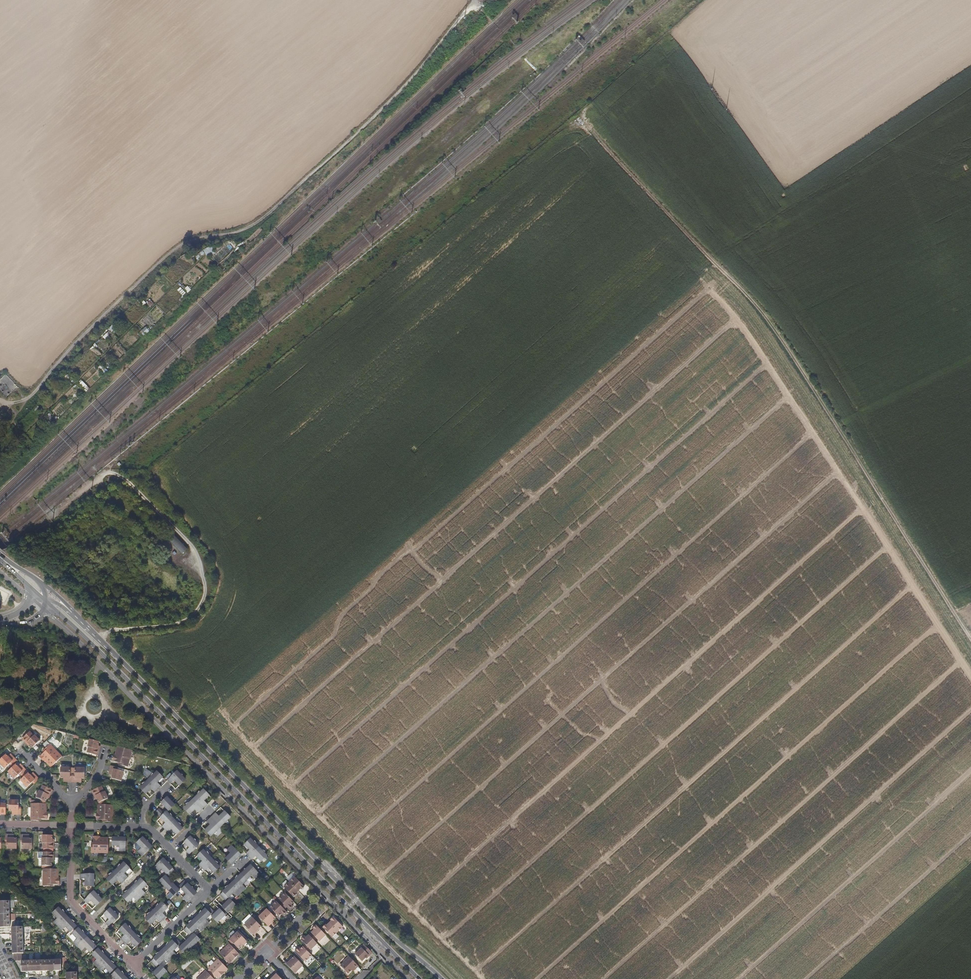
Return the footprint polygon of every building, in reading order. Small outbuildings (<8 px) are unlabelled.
[(204,248),(206,256),(214,254),(212,246),(204,248)] [(112,325),(108,329),(112,333),(116,329),(112,325)] [(10,461),(13,458),(7,452),(0,459),(6,465),(7,464),(9,465),(11,463),(10,461)] [(174,535),(169,540),(182,554),(187,549),(174,535)] [(29,731),(21,739),(26,743),(28,742),(30,744),(33,747),(40,740),(35,733),(33,735),(29,731)] [(98,745),(99,742),(89,739),(87,746),(89,747),(87,753),(97,756),(99,749),(97,748),(98,745)] [(51,768),(62,757),(49,744),(44,749),(47,751),(45,753),(44,752),(39,757),(44,762),(45,762),(51,768)] [(127,766),(131,750),(117,746),(115,755),(113,755),(112,761),(117,762),(121,763),(121,765),(127,766)] [(10,764),(11,766),(14,764),(16,761),(12,757),(10,759),(8,757),(6,755),(0,761),(0,764),(5,769),(10,764)] [(21,776),(26,772),(26,771),(22,767),(19,769),(18,767),(15,765),(13,768),(8,772),(15,779),(20,775),(21,776)] [(121,781),(124,771),(117,770),(118,767),(113,766),(111,766),(109,773),(112,773),(111,776),(111,778),(121,781)] [(70,775),(71,768),(61,768),(60,778),(64,779),(66,779),(66,782),(73,783),(73,775),(70,775)] [(85,779),(85,769),(75,768),(75,775),(73,775),(73,783),(80,783),(80,779),(82,779),(85,779)] [(163,777),(158,772),(155,775),(153,774),(152,777),(153,777),(147,783),(146,782),(143,784),(144,785),(142,788),(146,793),(152,788),(156,792),(161,786),(158,782),(163,777)] [(177,772),(168,780),(170,783),(174,779),(180,785),(185,780),(182,777),(182,775),(181,774),(180,775),(177,772)] [(34,785),(39,780),(34,775),(32,777),(30,776),(28,774),(23,778),(20,781),(27,788),(32,783),(34,785)] [(50,798),(53,791),(44,786),(41,791),(40,791),(37,798),(40,800),(45,802),(47,799),(49,797),(50,798)] [(109,798),(101,786),(92,791),(95,797),(95,798),(96,797),(98,799),(99,802),(104,800),(109,798)] [(209,795),(204,790),(199,794),(198,793),(196,795),(197,796),(191,802),(190,802),(188,803),(189,804),(184,809),(189,814),(195,809),(199,813),(202,810),(198,806),(201,804),(204,807),(207,805),(203,801),(209,795)] [(168,810),(174,805),(167,797),(161,802),(168,810)] [(19,808),(19,801),(9,801),(9,812),(12,812),(15,812),(15,815),(21,815),(21,808),(19,808)] [(48,813),(48,804),(46,804),(41,804),(31,803),(31,821),(38,821),(38,819),(42,819),(46,819),(46,813),(48,813)] [(113,823),(113,805),(108,804),(104,804),(99,804),(98,804),(98,813),(99,813),(99,820),(103,820),(106,820),(106,823),(111,823),(113,823)] [(178,835),(183,830),(180,827),(182,826),(179,824),(178,825),(172,819),(173,818),(171,816),(170,817),(167,814),(165,816),(160,811),(157,814),(168,824),(164,828),(169,834),(173,830),(178,835)] [(206,832),(212,837),(216,833),(218,834),(219,832),(218,831),(225,825),(225,826),(228,824),(227,823),(231,819),(226,813),(221,818),(217,815),(214,818),(217,821),(215,824),(211,820),(208,823),(212,827),(206,832)] [(17,850),(17,838),(15,838),(13,838),(13,836),(6,835),(6,843),(8,843),(8,849),(17,850)] [(53,842),(53,839),(53,835),(43,835),(43,843),(44,849),(54,849),(54,842),(53,842)] [(32,850),(32,839),(27,839),(27,836),(21,836),(21,843),(23,843),(23,850),(32,850)] [(127,841),(127,836),(115,836),(115,846),(123,846),(123,851),(129,851),(129,841),(127,841)] [(109,854),(109,839),(100,839),(100,837),(94,837),(94,844),(94,847),(92,847),(92,854),(109,854)] [(154,847),(143,837),(135,844),(141,849),(138,852),(143,858),(154,847)] [(190,855),(199,847),(196,843),(197,842),(196,841),(194,841),(191,838),(186,843),(191,849),(187,852),(190,855)] [(260,861),(266,856),(263,853),(264,852),(262,850),(261,851),(255,845),(256,844),(254,841),(253,843),(250,840),(245,844),(250,850),(246,853),(252,859),(256,856),(260,861)] [(227,858),(232,863),(235,860),(235,861),(236,861),(237,860),(237,858),(240,855),(231,846),(229,849),(232,853),(227,858)] [(214,873),(219,868),(216,865),(218,864),(215,862),(214,863),(209,857),(209,856),(208,853),(207,854),(204,851),(199,856),(204,862),(200,865),(205,871),(209,868),(214,873)] [(54,860),(54,852),(43,852),(43,857),(42,858),(42,866),(52,866),(52,862),(52,860),(54,860)] [(176,871),(164,858),(154,867),(159,873),(162,870),(169,878),(176,871)] [(125,875),(131,869),(124,862),(115,871),(125,880),(127,878),(128,877),(125,875)] [(220,895),(225,900),(233,892),(237,896),(242,891),(239,887),(252,875),(255,879),(258,876),(250,867),(247,869),(248,870),(246,871),(245,869),(244,870),(244,872),(236,880),(235,878),(233,881),(234,882),(228,887),(227,887),(224,888),(225,889),(223,892),(220,895)] [(59,878),(59,869),(58,869),(44,869),(44,886),(51,886),(51,885),(54,885),(60,884),(60,878),(59,878)] [(125,880),(115,871),(106,880),(113,887),(118,881),(122,885),(123,884),(123,883),(125,880)] [(85,887),(94,887),(94,874),(80,874),(80,879),(85,879),(85,887)] [(172,883),(165,875),(158,881),(166,889),(172,883)] [(304,887),(295,877),(289,882),(298,891),(300,889),(301,890),(304,887)] [(142,890),(147,885),(141,878),(132,887),(142,898),(146,893),(142,890)] [(193,888),(185,880),(178,887),(186,895),(183,898),(187,902),(197,892),(193,888)] [(298,891),(289,882),(284,887),(294,897),(297,894),(296,893),(298,891)] [(174,898),(181,891),(172,883),(166,889),(174,898)] [(142,898),(132,887),(122,896),(129,903),(134,898),(137,902),(142,898)] [(97,906),(103,899),(94,890),(83,900),(87,904),(91,900),(97,906)] [(188,903),(198,894),(197,892),(187,902),(188,903)] [(294,902),(285,893),(278,899),(281,902),(286,907),(289,910),(291,908),(290,906),(292,904),(294,902)] [(221,907),(226,912),(234,905),(229,900),(221,907)] [(162,914),(168,908),(161,901),(152,910),(163,921),(166,917),(162,914)] [(279,904),(276,901),(270,907),(279,917),(281,914),(282,913),(284,915),(287,912),(284,909),(279,904)] [(208,906),(202,911),(208,917),(210,914),(213,912),(208,906)] [(120,917),(111,907),(104,914),(110,919),(106,923),(110,927),(120,917)] [(273,921),(276,918),(267,908),(259,917),(268,926),(273,921)] [(69,919),(65,914),(64,912),(64,913),(59,909),(52,916),(58,921),(54,924),(59,929),(69,919)] [(211,916),(216,922),(224,915),(219,909),(211,916)] [(163,921),(152,910),(143,918),(150,925),(156,920),(159,924),(163,921)] [(206,920),(209,917),(208,917),(202,911),(202,910),(201,911),(200,910),(200,912),(199,913),(195,917),(205,928),(210,924),(206,920)] [(344,926),(334,916),(330,920),(331,921),(329,923),(334,928),(338,932),(344,926)] [(205,928),(195,917),(192,920),(189,921),(189,922),(190,922),(186,926),(186,927),(192,933),(198,928),(201,932),(205,928)] [(261,926),(252,917),(244,925),(253,934),(258,929),(261,926)] [(78,928),(74,924),(75,923),(73,922),(69,919),(59,929),(63,933),(66,930),(71,935),(78,928)] [(134,932),(125,923),(119,929),(125,935),(121,939),(124,941),(134,932)] [(338,932),(334,928),(329,923),(327,925),(326,924),(323,927),(332,937),(338,932)] [(326,935),(316,925),(314,927),(315,928),(311,932),(312,933),(317,938),(320,941),(326,935)] [(186,927),(183,929),(189,935),(192,933),(186,927)] [(88,939),(84,934),(84,932),(83,933),(79,929),(72,936),(77,941),(74,944),(78,949),(88,939)] [(136,946),(143,940),(134,932),(124,941),(127,945),(131,941),(136,946)] [(237,932),(229,940),(238,949),(241,946),(246,941),(237,932)] [(200,940),(194,933),(186,941),(192,947),(200,940)] [(310,936),(309,935),(306,937),(305,938),(304,937),(301,940),(311,950),(317,943),(315,941),(310,936)] [(323,947),(329,940),(326,937),(320,944),(323,947)] [(174,938),(172,941),(177,946),(180,944),(174,938)] [(91,955),(98,948),(94,944),(94,943),(92,942),(88,939),(78,949),(82,953),(85,950),(91,955)] [(173,952),(178,947),(177,946),(172,941),(171,940),(167,944),(166,943),(166,946),(162,949),(171,960),(176,956),(173,952)] [(184,955),(192,947),(186,941),(178,948),(184,955)] [(238,954),(228,944),(218,954),(228,964),(231,961),(229,960),(231,958),(232,960),(238,954)] [(309,952),(302,945),(300,947),(298,949),(297,948),(295,951),(306,962),(312,956),(309,952)] [(369,956),(372,953),(364,945),(354,954),(362,962),(368,955),(369,956)] [(108,959),(103,954),(103,951),(102,952),(99,949),(92,956),(97,961),(93,965),(97,969),(108,959)] [(171,960),(162,949),(158,953),(155,954),(156,955),(151,959),(152,960),(152,959),(158,965),(158,966),(163,961),(167,964),(171,960)] [(295,973),(304,965),(295,956),(292,959),(286,964),(295,973)] [(358,966),(349,957),(339,966),(348,975),(351,972),(355,968),(355,969),(358,966)] [(110,975),(117,968),(113,964),(114,963),(111,962),(108,959),(97,969),(102,973),(105,970),(110,975)] [(152,960),(149,962),(155,968),(158,965),(152,959),(152,960)] [(227,970),(217,959),(207,969),(217,978),(223,974),(221,973),(223,971),(225,972),(227,970)] [(160,966),(152,974),(157,978),(160,978),(166,972),(160,966)] [(123,975),(122,972),(122,973),(118,969),(111,976),(114,978),(127,978),(123,975)] [(205,971),(197,978),(213,978),(205,971)]
